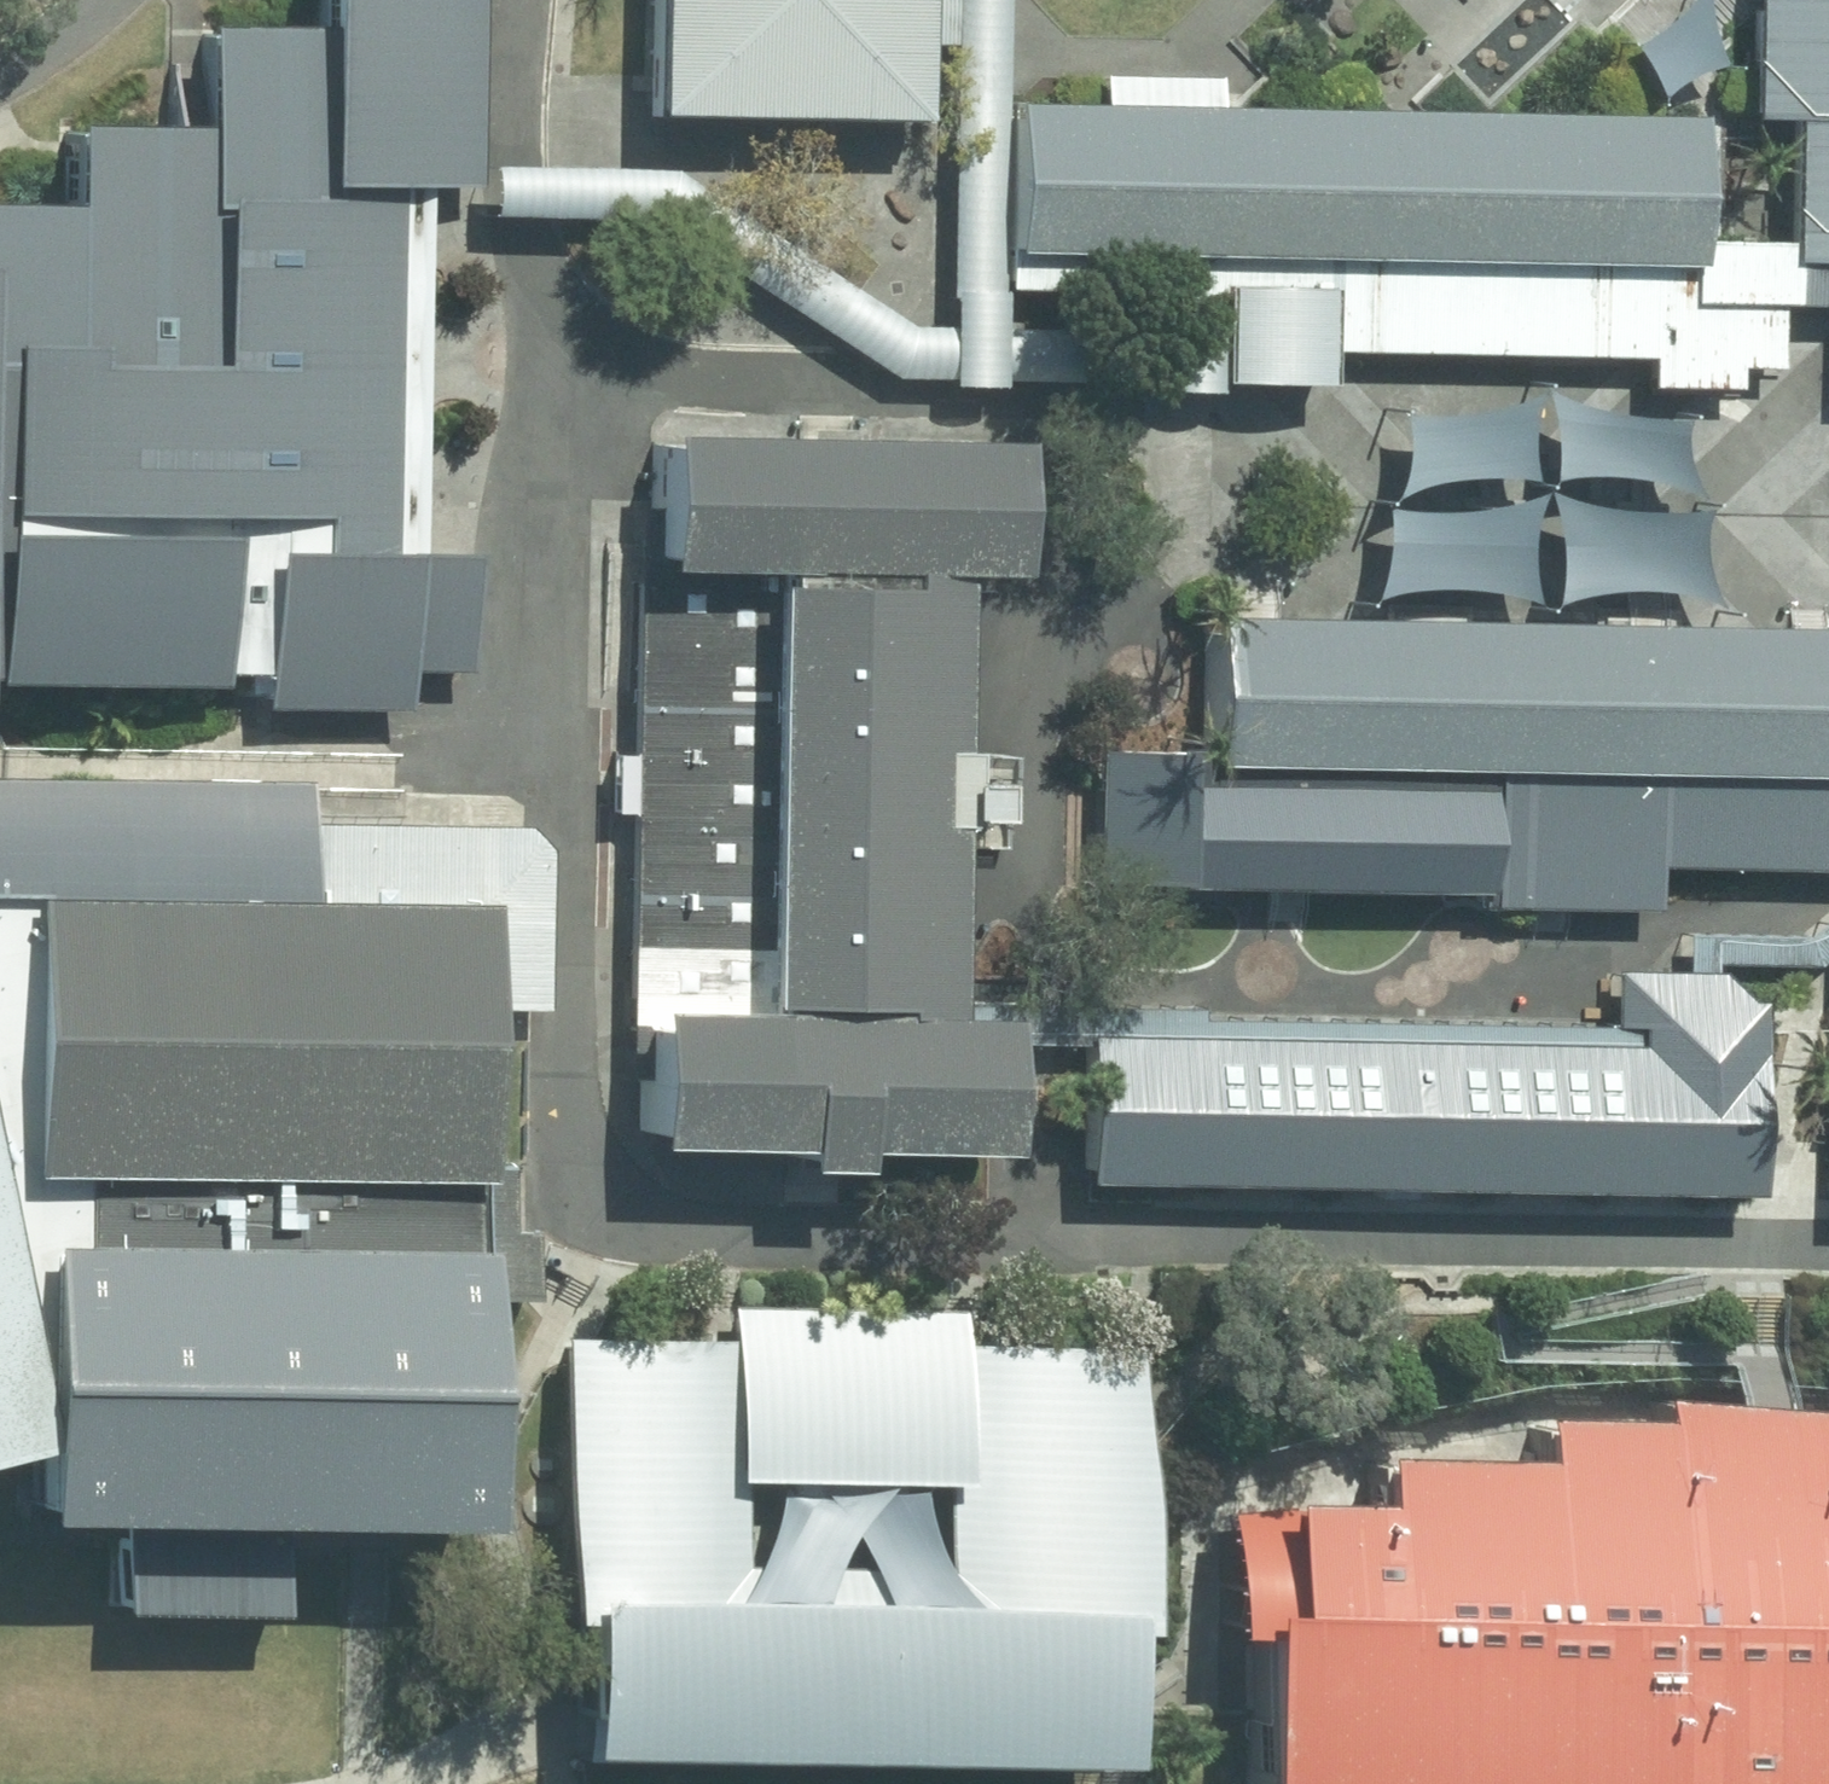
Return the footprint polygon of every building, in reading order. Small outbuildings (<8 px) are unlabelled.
[(343,28),(345,183),(407,184),(472,183),(486,183),(486,172),(488,0),(343,0),(343,28)] [(925,330),(886,329),(656,177),(486,172),(486,183),(472,183),(471,228),(638,231),(879,387),(925,387),(925,400),(987,401),(987,390),(1144,391),(1144,401),(1199,402),(1200,303),(1307,305),(1306,368),(1626,371),(1625,402),(1725,403),(1726,385),(1770,385),(1772,309),(1679,308),(1680,275),(1671,276),(1557,274),(1446,272),(1328,270),(1199,268),(1077,266),(984,263),(987,118),(989,0),(929,0),(925,330)] [(624,131),(752,132),(753,0),(625,0),(624,131)] [(752,132),(891,133),(893,0),(753,0),(752,132)] [(1629,118),(1638,108),(1651,99),(1679,85),(1705,77),(1690,52),(1684,35),(1680,9),(1680,0),(1670,0),(1656,16),(1639,33),(1617,48),(1602,54),(1613,66),(1621,81),(1630,104),(1629,118)] [(1724,128),(1768,128),(1763,252),(1671,251),(1671,276),(1680,275),(1679,308),(1772,309),(1827,318),(1825,401),(1828,401),(1828,0),(1725,0),(1724,128)] [(343,28),(222,28),(223,127),(223,200),(239,199),(345,200),(345,183),(343,28)] [(1080,120),(1077,266),(1199,268),(1201,122),(1202,86),(1081,83),(1080,120)] [(1080,120),(987,118),(984,263),(1077,266),(1080,120)] [(1331,124),(1201,122),(1199,268),(1328,270),(1331,124)] [(1449,127),(1331,124),(1328,270),(1446,272),(1449,127)] [(223,127),(87,126),(87,210),(85,360),(236,363),(239,199),(223,200),(223,127)] [(1560,129),(1449,127),(1446,272),(1557,274),(1560,129)] [(1673,131),(1560,129),(1557,274),(1671,276),(1671,251),(1673,131)] [(345,183),(345,200),(239,199),(236,363),(85,360),(1,359),(0,441),(0,683),(16,683),(18,540),(141,542),(239,544),(237,684),(284,685),(287,553),(329,553),(329,520),(301,520),(301,447),(304,331),(306,219),(406,221),(407,184),(345,183)] [(0,209),(0,272),(7,272),(1,359),(85,360),(87,210),(0,209)] [(404,332),(406,221),(306,219),(304,331),(404,332)] [(1200,303),(1199,402),(1306,403),(1306,368),(1307,305),(1200,303)] [(404,332),(304,331),(301,447),(406,447),(405,390),(404,332)] [(1523,470),(1517,495),(1534,493),(1570,491),(1608,493),(1649,500),(1684,512),(1672,491),(1659,462),(1655,434),(1621,432),(1582,423),(1547,411),(1522,397),(1525,410),(1526,439),(1523,470)] [(1364,498),(1348,521),(1366,510),(1391,501),(1424,494),(1456,489),(1487,490),(1514,491),(1507,464),(1505,439),(1505,419),(1507,404),(1477,417),(1437,422),(1399,426),(1377,422),(1378,440),(1374,468),(1364,498)] [(406,447),(301,447),(301,520),(329,520),(329,553),(405,555),(406,447)] [(795,457),(623,454),(621,582),(792,586),(795,457)] [(976,460),(795,457),(792,586),(924,588),(974,589),(976,460)] [(1548,509),(1523,500),(1530,526),(1531,562),(1527,593),(1523,609),(1513,624),(1541,614),(1577,608),(1612,608),(1652,609),(1683,614),(1705,618),(1690,590),(1678,558),(1676,535),(1676,520),(1640,524),(1611,524),(1582,517),(1548,509)] [(1349,592),(1337,615),(1363,606),(1402,600),(1436,600),(1481,607),(1517,615),(1507,570),(1505,532),(1510,505),(1487,512),(1459,518),(1424,522),(1391,522),(1361,518),(1361,534),(1357,563),(1349,592)] [(141,542),(18,540),(16,683),(138,684),(141,542)] [(239,544),(141,542),(138,684),(237,684),(239,544)] [(329,553),(287,553),(284,685),(284,709),(426,711),(430,555),(405,555),(329,553)] [(792,586),(621,582),(610,1026),(778,1030),(913,1032),(924,588),(792,586)] [(793,801),(796,632),(662,630),(660,799),(793,801)] [(1396,636),(1182,631),(1180,740),(1180,774),(1254,774),(1393,774),(1396,636)] [(1655,640),(1396,636),(1393,774),(1653,779),(1655,640)] [(1521,909),(1637,914),(1638,870),(1828,873),(1828,639),(1778,638),(1775,781),(1653,779),(1393,774),(1254,774),(1254,848),(1356,850),(1522,854),(1521,909)] [(1778,638),(1655,640),(1653,779),(1775,781),(1778,638)] [(1180,740),(1087,739),(1085,891),(1253,893),(1254,848),(1254,774),(1180,774),(1180,740)] [(0,795),(0,919),(245,920),(246,837),(242,796),(0,795)] [(787,1000),(790,831),(657,829),(654,998),(787,1000)] [(246,837),(245,920),(449,921),(448,1018),(526,1019),(528,859),(513,840),(246,837)] [(1356,850),(1254,848),(1253,893),(1355,894),(1356,850)] [(1522,854),(1356,850),(1355,894),(1451,896),(1451,907),(1521,909),(1522,854)] [(0,919),(0,1199),(44,1199),(447,1201),(448,1018),(449,921),(245,920),(0,919)] [(1825,938),(1817,1210),(1828,1211),(1828,938),(1825,938)] [(1725,1200),(1730,980),(1611,978),(1610,1047),(1607,1198),(1725,1200)] [(778,1030),(610,1026),(608,1162),(775,1165),(778,1030)] [(913,1032),(778,1030),(775,1165),(954,1168),(956,1033),(913,1032)] [(1334,1046),(1061,1043),(1059,1193),(1334,1195),(1334,1046)] [(1610,1047),(1334,1046),(1334,1195),(1607,1198),(1610,1047)] [(43,1271),(44,1199),(0,1199),(0,1272),(43,1271)] [(447,1201),(44,1199),(43,1271),(429,1274),(447,1274),(447,1201)] [(0,1272),(0,1539),(88,1540),(250,1541),(428,1542),(429,1274),(43,1271),(0,1272)] [(654,1312),(654,1339),(651,1478),(769,1480),(772,1314),(654,1312)] [(945,1313),(772,1314),(769,1480),(920,1489),(939,1349),(945,1313)] [(654,1339),(532,1337),(529,1476),(651,1478),(654,1339)] [(1112,1353),(939,1349),(920,1489),(1096,1493),(1112,1353)] [(1556,1647),(1554,1783),(1717,1783),(1719,1656),(1828,1658),(1828,1617),(1771,1616),(1786,1419),(1775,1417),(1749,1415),(1722,1413),(1622,1405),(1621,1425),(1598,1608),(1475,1606),(1314,1604),(1327,1511),(1210,1513),(1208,1624),(1206,1640),(1349,1643),(1482,1646),(1556,1647)] [(1786,1419),(1771,1616),(1828,1617),(1828,1422),(1786,1419)] [(1492,1468),(1475,1606),(1598,1608),(1621,1425),(1496,1424),(1492,1468)] [(1330,1463),(1327,1511),(1314,1604),(1475,1606),(1492,1468),(1330,1463)] [(651,1478),(529,1476),(527,1602),(652,1605),(651,1478)] [(1096,1493),(920,1489),(918,1578),(931,1615),(1070,1618),(1069,1641),(1092,1641),(1096,1493)] [(250,1541),(88,1540),(87,1626),(249,1627),(250,1541)] [(652,1605),(527,1602),(523,1739),(522,1760),(561,1761),(646,1764),(652,1605)] [(771,1610),(652,1605),(646,1764),(765,1768),(771,1610)] [(873,1613),(771,1610),(765,1768),(869,1769),(873,1613)] [(1070,1618),(931,1615),(873,1613),(869,1769),(1066,1774),(1069,1641),(1070,1618)] [(1349,1643),(1206,1640),(1201,1783),(1337,1783),(1349,1643)] [(1482,1646),(1349,1643),(1337,1783),(1472,1783),(1482,1646)] [(1556,1647),(1482,1646),(1472,1783),(1554,1783),(1556,1647)] [(1719,1656),(1717,1783),(1828,1783),(1828,1658),(1719,1656)]
